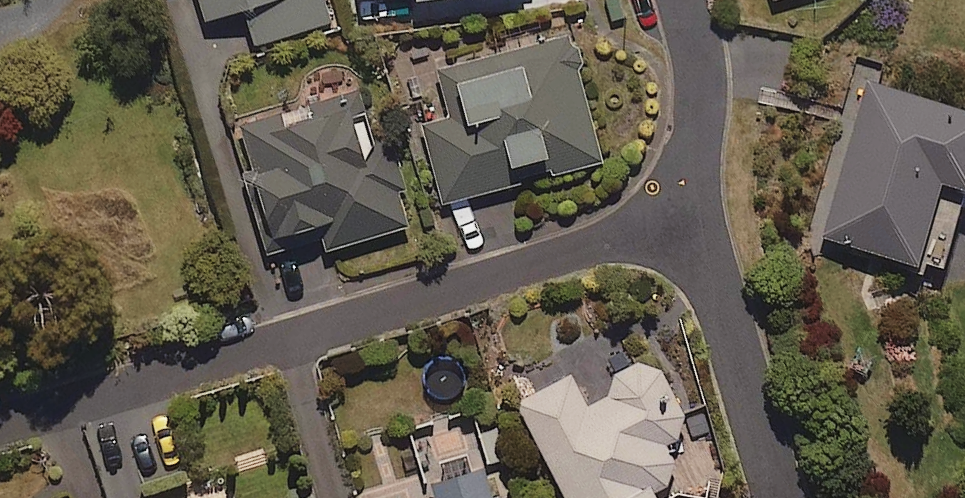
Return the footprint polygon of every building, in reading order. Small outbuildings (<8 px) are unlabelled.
[(202,29),(246,16),(256,49),(332,27),(325,0),(194,0),(202,29)] [(417,10),(503,0),(415,0),(417,10)] [(769,9),(802,0),(767,0),(769,9)] [(570,37),(438,72),(450,117),(420,125),(442,209),(604,167),(570,37)] [(869,84),(817,242),(915,274),(942,193),(964,200),(964,116),(869,84)] [(371,140),(359,95),(234,129),(268,257),(325,242),(328,254),(412,232),(402,196),(409,194),(393,134),(371,140)] [(574,375),(513,405),(558,497),(657,497),(666,494),(675,471),(668,451),(678,447),(686,423),(663,375),(641,367),(614,377),(609,402),(591,410),(574,375)] [(486,472),(431,488),(434,497),(494,497),(486,472)]
